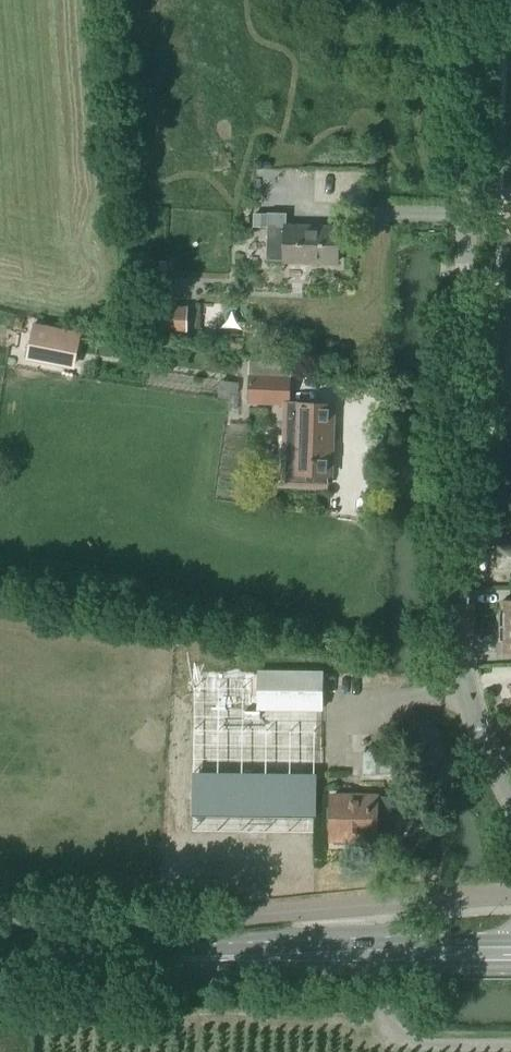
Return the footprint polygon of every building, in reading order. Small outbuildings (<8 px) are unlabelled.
[(264,209),(262,279),(266,279),(284,280),(288,280),(292,280),(293,262),(337,263),(338,227),(291,226),(291,210),(287,210),(271,210),(264,209)] [(164,278),(164,273),(165,262),(151,262),(151,269),(151,277),(164,278)] [(187,333),(188,307),(144,305),(143,332),(187,333)] [(34,323),(26,360),(75,370),(82,332),(34,323)] [(251,381),(250,404),(289,405),(290,381),(290,379),(251,378),(251,381)] [(240,384),(221,381),(218,399),(231,400),(231,395),(238,396),(240,384)] [(333,408),(299,407),(288,407),(284,475),(295,475),(295,486),(326,487),(326,476),(331,476),(333,408)] [(501,541),(501,543),(496,544),(496,550),(493,550),(494,560),(497,560),(497,566),(510,565),(510,540),(501,541)] [(499,626),(510,626),(510,599),(503,599),(503,611),(498,611),(499,626)] [(499,626),(499,640),(503,640),(503,653),(510,653),(510,626),(499,626)] [(257,673),(257,708),(322,708),(322,673),(257,673)] [(362,755),(362,774),(403,773),(403,755),(362,755)] [(318,773),(194,770),(193,815),(317,817),(318,773)] [(391,797),(333,796),(332,839),(390,840),(391,797)] [(426,819),(416,822),(419,831),(429,828),(426,819)]
